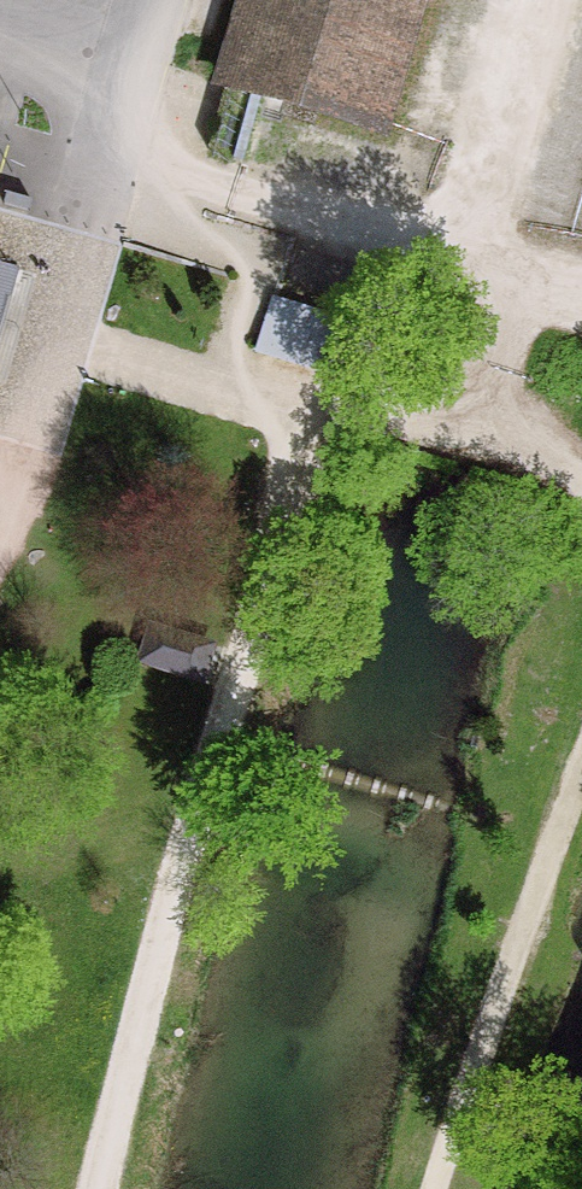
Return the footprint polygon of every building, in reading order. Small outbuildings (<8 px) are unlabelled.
[(414,0),(239,0),(214,84),(375,132),(414,0)] [(250,353),(343,381),(353,346),(344,343),(348,328),(265,304),(250,353)]
